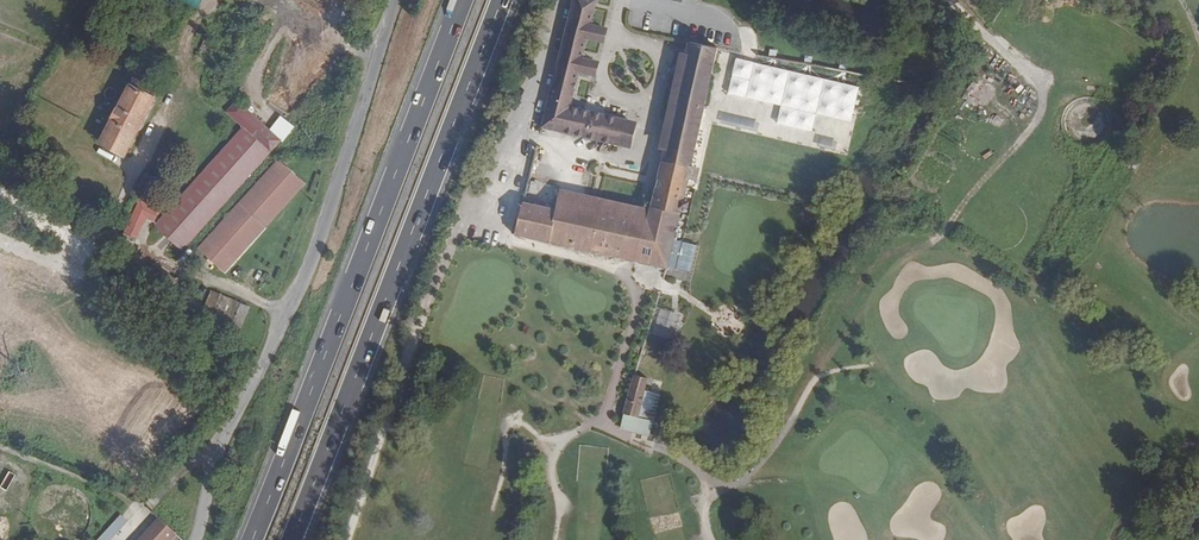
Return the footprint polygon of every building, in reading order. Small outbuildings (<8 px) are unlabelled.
[(539,128),(626,149),(632,121),(569,106),(595,0),(570,0),(539,128)] [(518,203),(511,236),(663,270),(712,47),(682,41),(644,211),(554,191),(549,210),(518,203)] [(857,87),(735,60),(728,95),(781,107),(777,125),(811,133),(815,114),(849,122),(857,87)] [(133,77),(101,141),(123,152),(156,89),(133,77)] [(223,113),(239,127),(152,228),(181,253),(280,139),(234,100),(223,113)] [(279,161),(195,247),(222,272),(265,227),(305,186),(279,161)] [(137,199),(123,231),(136,237),(144,220),(153,224),(160,209),(137,199)] [(689,281),(695,244),(671,241),(666,268),(671,269),(669,278),(689,281)] [(209,294),(199,318),(213,324),(224,300),(209,294)] [(245,308),(230,302),(217,333),(232,339),(245,308)] [(630,375),(618,430),(649,436),(658,393),(644,390),(646,379),(630,375)] [(247,459),(253,463),(267,446),(261,442),(247,459)] [(127,521),(119,513),(94,539),(108,539),(127,521)] [(176,531),(162,513),(136,539),(168,539),(176,531)]
